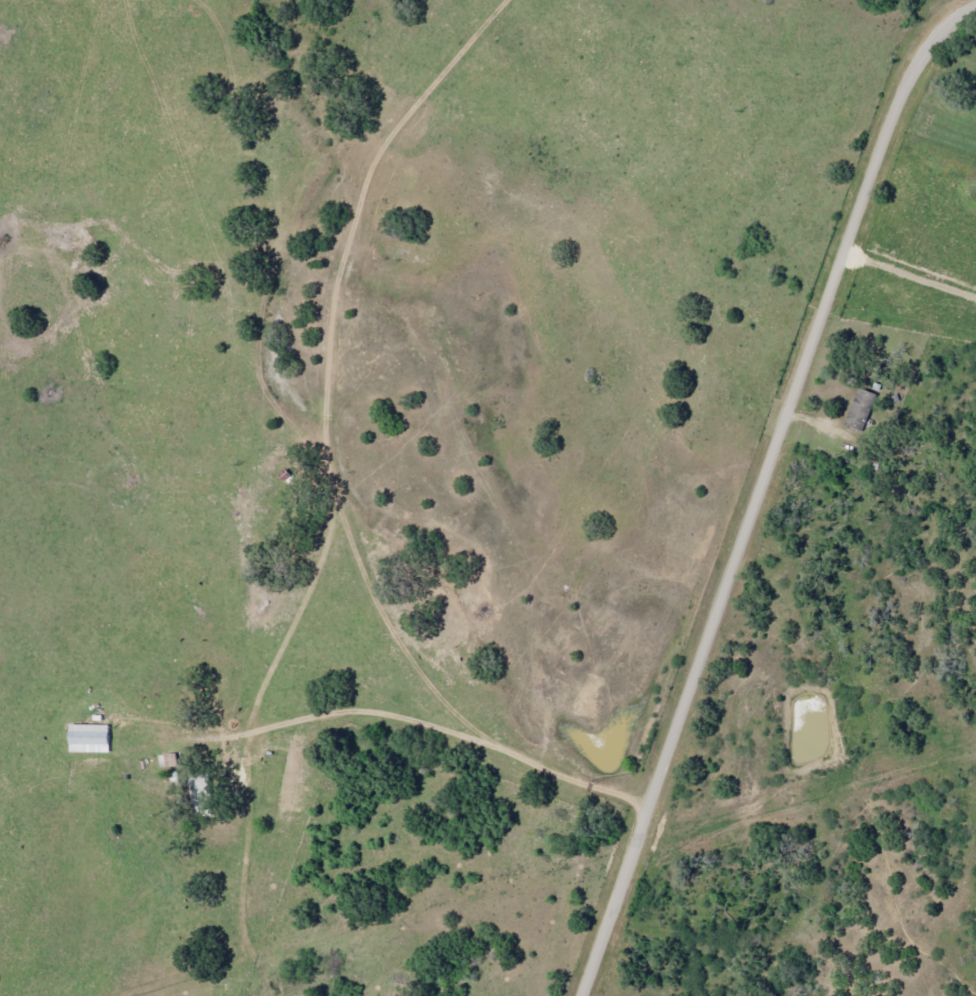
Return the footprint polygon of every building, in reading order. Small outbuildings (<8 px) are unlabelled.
[(875,394),(857,387),(843,424),(861,430),(875,394)] [(112,725),(73,724),(73,751),(111,752),(112,725)] [(157,768),(176,765),(174,752),(156,755),(157,768)]
